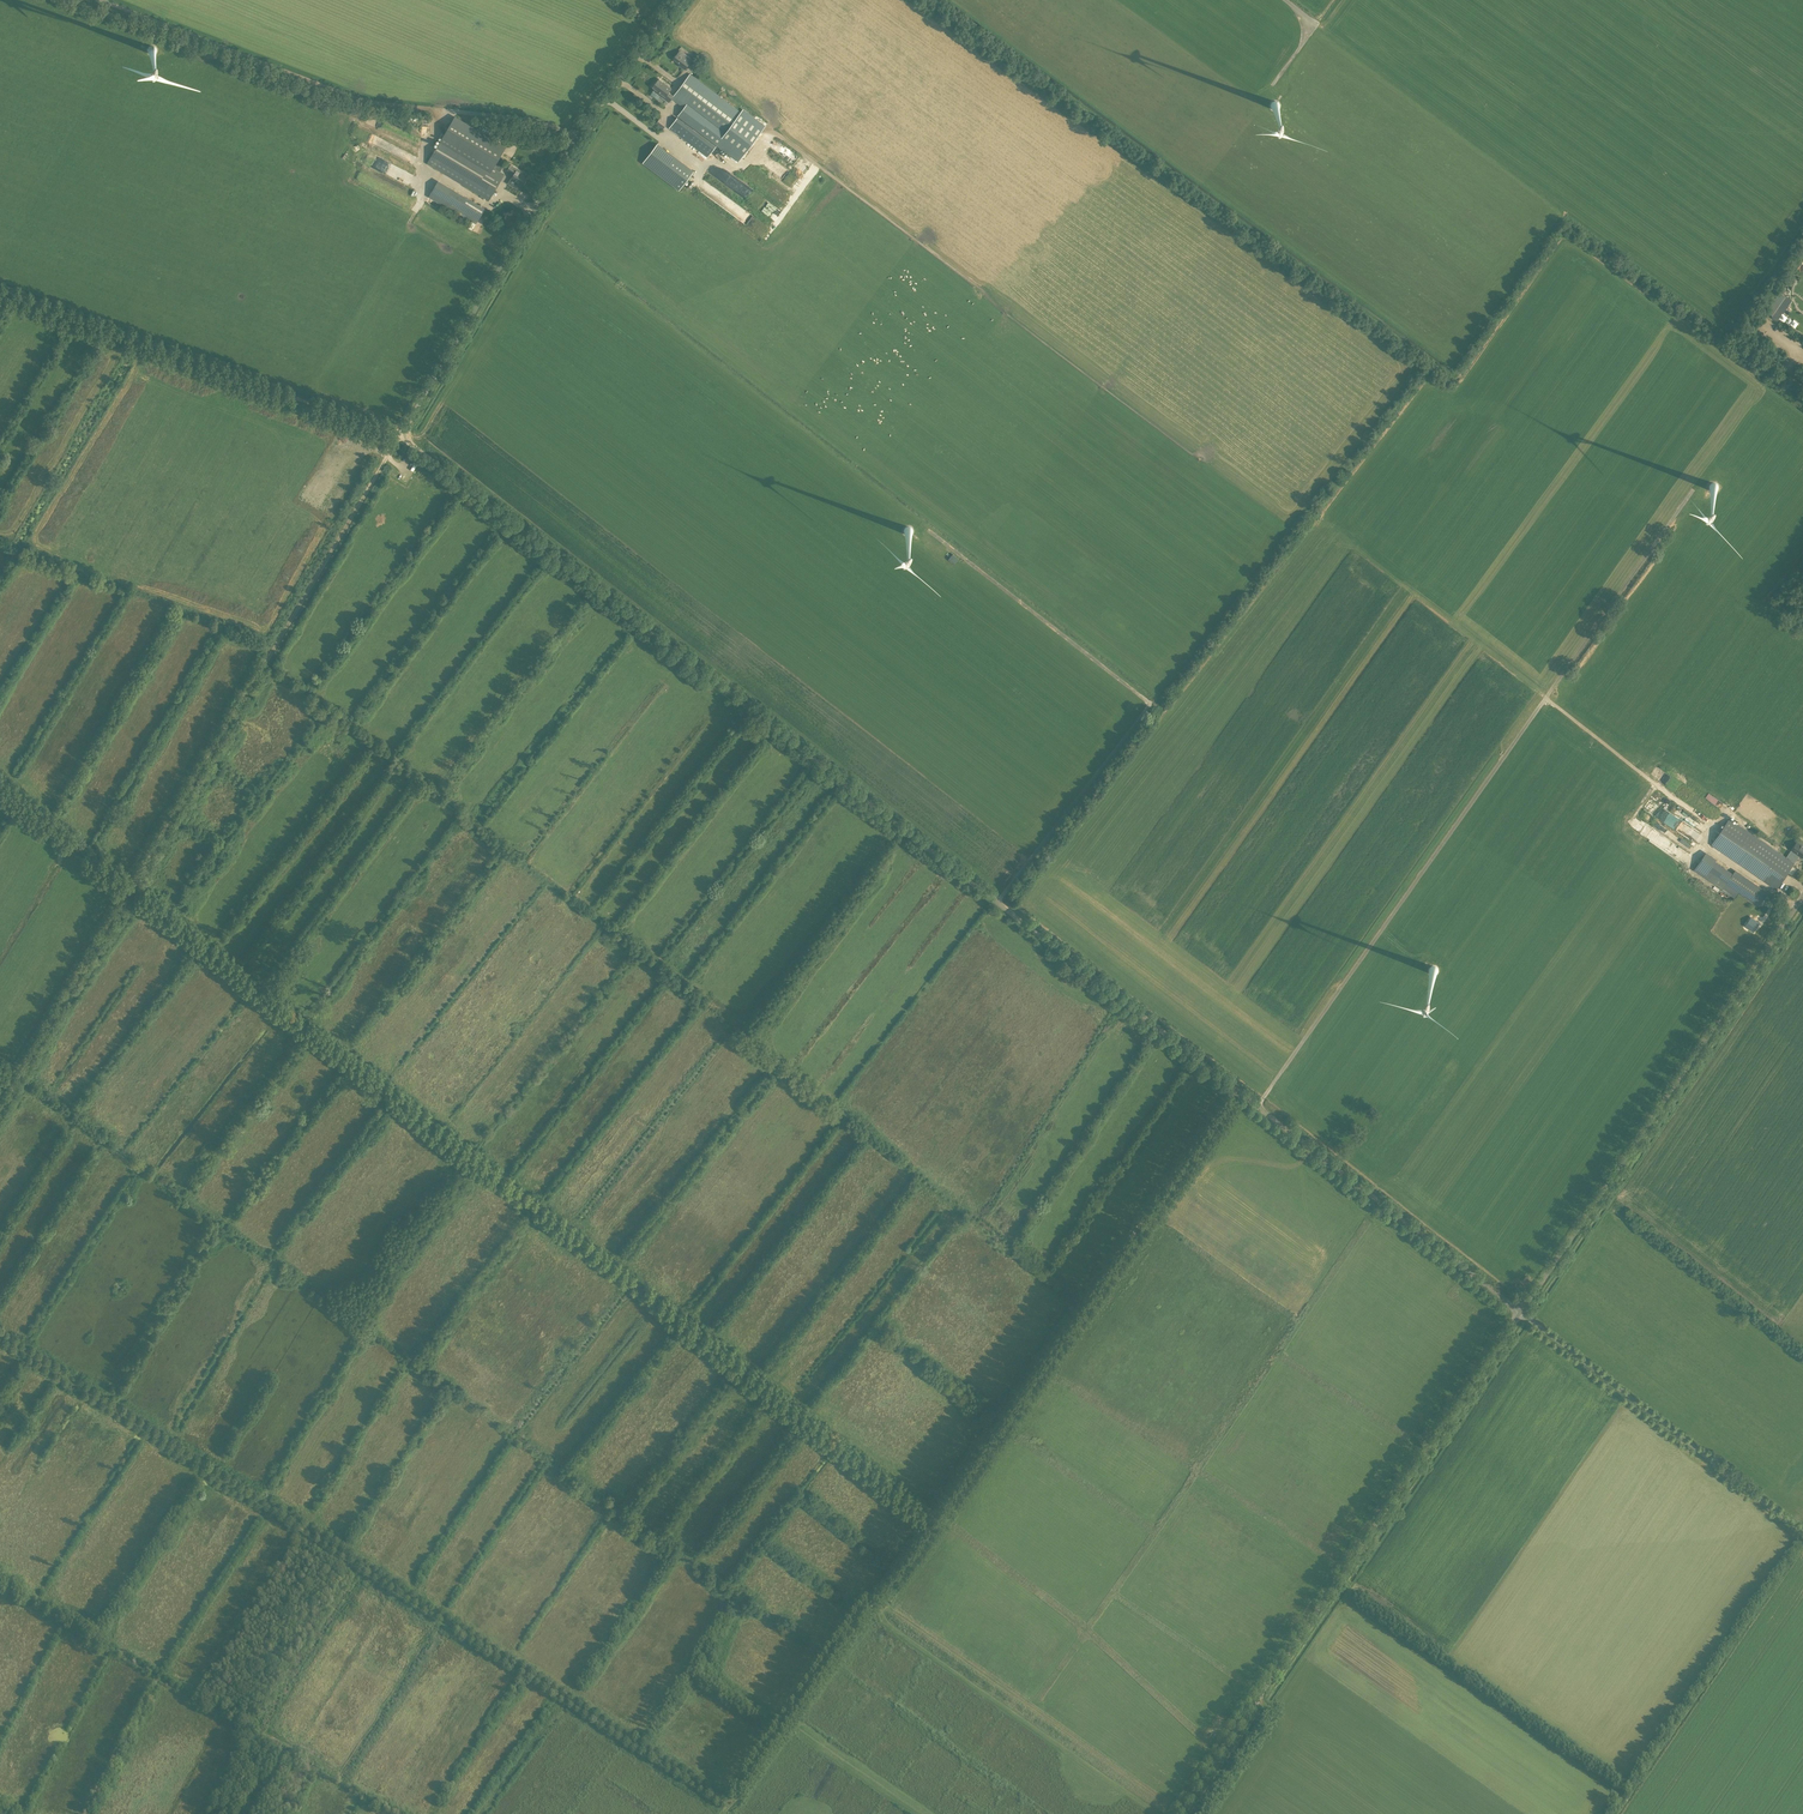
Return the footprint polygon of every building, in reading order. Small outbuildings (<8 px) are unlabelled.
[(684,70),(692,59),(684,53),(683,54),(679,51),(674,58),(682,65),(681,67),(684,70)] [(674,96),(672,98),(684,107),(678,115),(739,161),(765,126),(743,110),(741,112),(690,73),(673,95),(674,96)] [(672,98),(674,96),(673,95),(669,92),(672,88),(659,78),(652,87),(655,88),(653,91),(669,103),(672,98)] [(505,174),(493,167),(505,147),(455,117),(427,164),(489,201),(505,174)] [(669,128),(685,140),(693,129),(677,117),(669,128)] [(663,129),(666,124),(659,119),(656,124),(663,129)] [(654,143),(641,163),(679,188),(693,168),(654,143)] [(510,166),(507,170),(514,174),(511,179),(517,182),(514,186),(520,190),(528,177),(520,173),(521,172),(510,166)] [(458,212),(476,223),(485,208),(467,198),(458,212)] [(764,223),(760,226),(762,228),(759,231),(763,235),(770,229),(764,223)] [(1785,296),(1780,292),(1766,311),(1772,315),(1785,296)] [(1708,793),(1705,798),(1715,804),(1718,798),(1708,793)] [(1651,803),(1646,810),(1663,820),(1667,812),(1651,803)] [(1792,861),(1786,857),(1729,818),(1712,845),(1722,851),(1776,889),(1794,863),(1792,861)] [(1690,847),(1692,844),(1681,839),(1679,842),(1690,847)] [(1786,857),(1792,861),(1798,854),(1802,858),(1802,845),(1797,841),(1786,857)] [(1735,870),(1726,883),(1758,905),(1767,892),(1735,870)] [(1759,923),(1752,918),(1746,926),(1753,931),(1759,923)]
